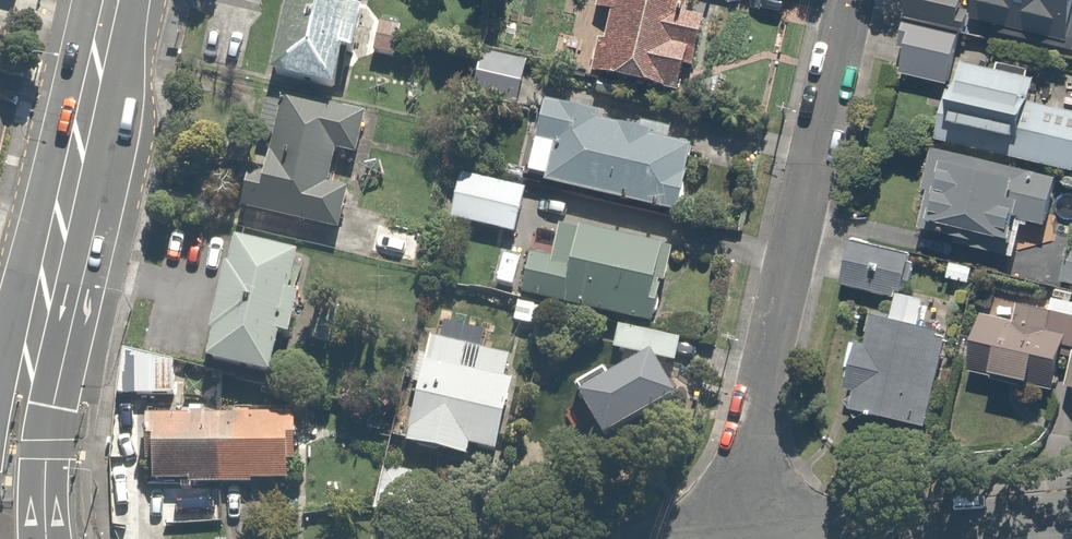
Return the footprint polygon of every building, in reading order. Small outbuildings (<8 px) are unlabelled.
[(277,90),(305,95),(348,104),(368,0),(295,0),(277,90)] [(595,17),(612,21),(597,83),(688,105),(707,26),(692,23),(697,0),(599,0),(595,17)] [(911,24),(978,39),(981,24),(1071,45),(1071,0),(917,0),(911,24)] [(406,27),(380,23),(374,59),(400,64),(406,27)] [(530,68),(484,58),(473,105),(519,116),(530,68)] [(973,73),(960,144),(1014,154),(1012,166),(1071,177),(1071,119),(1043,114),(1048,87),(973,73)] [(305,95),(304,104),(280,99),(271,98),(262,144),(277,147),(272,173),(254,169),(244,220),(286,228),(305,232),(345,240),(356,184),(347,182),(350,169),(362,171),(373,117),(346,111),(348,104),(305,95)] [(673,141),(546,113),(530,187),(691,223),(705,160),(670,153),(673,141)] [(1067,187),(939,156),(935,155),(915,239),(1022,265),(1031,227),(1056,233),(1067,187)] [(528,194),(462,184),(455,226),(522,236),(528,194)] [(676,259),(563,233),(556,264),(538,260),(528,302),(620,323),(659,332),(676,259)] [(308,261),(241,245),(212,364),(280,380),(308,261)] [(844,291),(900,305),(895,326),(882,323),(876,350),(856,345),(840,412),(935,435),(956,348),(938,343),(946,308),(908,299),(918,261),(855,245),(844,291)] [(1061,301),(1057,318),(1020,309),(1016,328),(992,323),(979,381),(1071,403),(1071,304),(1061,301)] [(659,332),(620,323),(613,354),(680,369),(687,338),(659,332)] [(435,348),(432,364),(422,362),(415,396),(425,398),(413,456),(475,469),(477,458),(503,463),(519,386),(507,383),(512,359),(436,344),(435,348)] [(177,356),(127,353),(124,404),(174,407),(177,356)] [(690,417),(661,367),(620,391),(613,379),(582,397),(618,459),(690,417)] [(303,427),(148,422),(146,481),(129,480),(127,529),(167,530),(168,490),(301,495),(303,427)]
